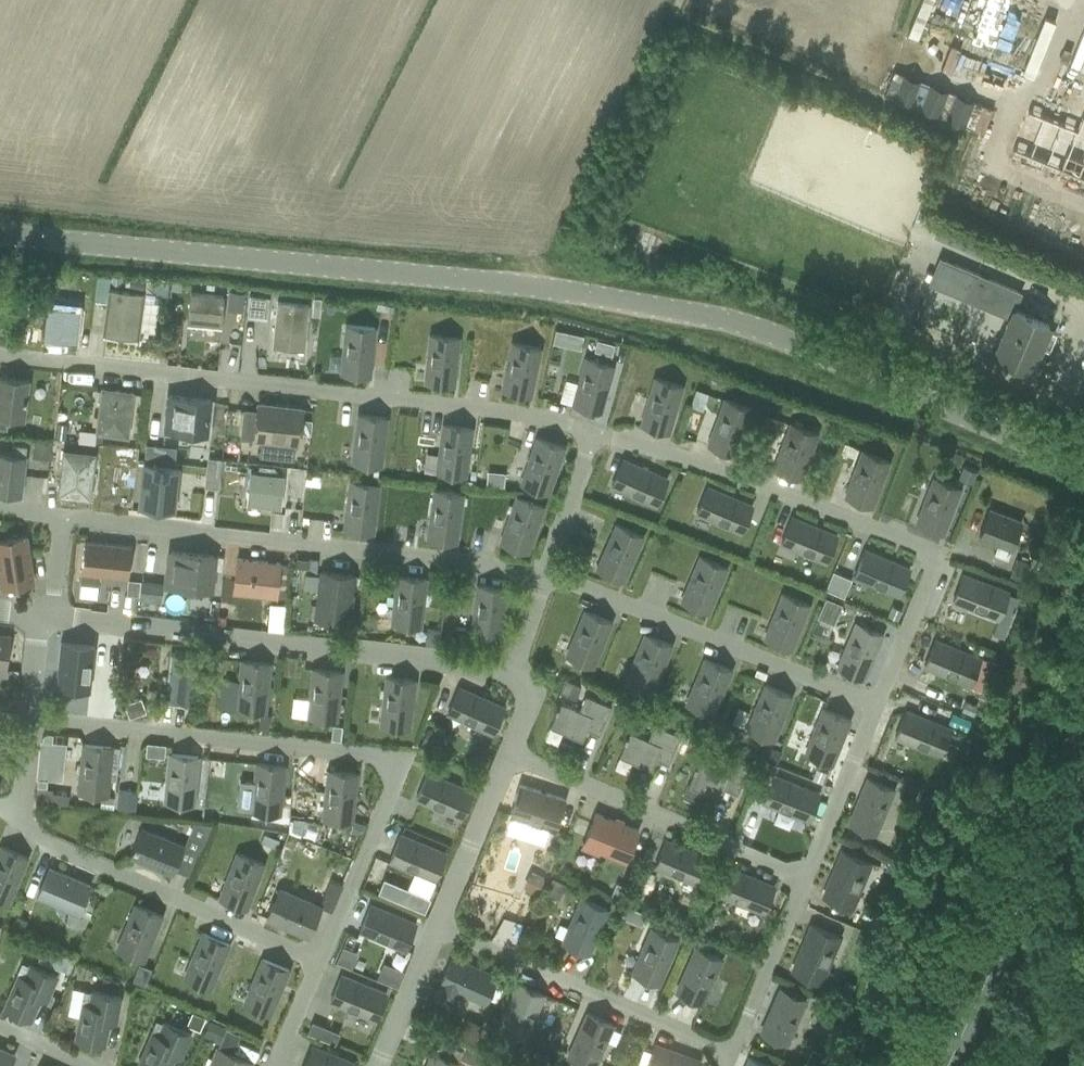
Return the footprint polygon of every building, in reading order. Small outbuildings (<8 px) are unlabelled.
[(901,26),(924,35),(1022,74),(1048,9),(1025,0),(911,0),(901,26)] [(1060,168),(1083,177),(1083,107),(1081,114),(1060,168)] [(1013,309),(1020,292),(940,258),(930,282),(1010,317),(994,353),(1030,369),(1049,325),(1013,309)] [(130,276),(129,286),(143,288),(144,278),(130,276)] [(144,294),(109,289),(107,301),(103,332),(138,337),(144,294)] [(220,326),(223,296),(191,293),(188,323),(220,326)] [(228,294),(225,312),(240,314),(243,295),(228,294)] [(249,295),(247,314),(266,317),(268,298),(249,295)] [(277,302),(273,345),(304,348),(308,305),(277,302)] [(347,325),(341,373),(369,376),(375,328),(347,325)] [(431,334),(425,383),(453,386),(458,337),(431,334)] [(513,342),(503,390),(530,396),(540,348),(513,342)] [(586,358),(573,405),(600,412),(613,365),(586,358)] [(24,419),(29,380),(0,376),(0,428),(7,428),(8,417),(24,419)] [(655,378),(641,424),(668,432),(682,386),(655,378)] [(133,392),(102,388),(96,432),(128,436),(133,392)] [(164,430),(207,434),(211,400),(168,395),(164,430)] [(725,399),(708,445),(734,454),(751,409),(725,399)] [(259,404),(258,409),(242,408),(240,436),(255,438),(298,443),(299,433),(301,418),(302,408),(259,404)] [(381,466),(386,417),(359,414),(353,463),(381,466)] [(301,418),(299,433),(310,434),(311,420),(301,418)] [(58,423),(56,437),(65,438),(67,424),(58,423)] [(791,423),(774,469),(800,479),(817,433),(791,423)] [(465,476),(471,428),(444,424),(437,473),(465,476)] [(34,436),(32,456),(50,459),(52,438),(34,436)] [(537,438),(521,484),(548,493),(563,447),(537,438)] [(21,494),(26,456),(25,456),(26,445),(13,444),(11,454),(0,452),(0,492),(21,494)] [(234,444),(234,461),(246,461),(246,444),(234,444)] [(147,445),(146,457),(161,458),(162,446),(147,445)] [(95,454),(63,451),(58,496),(90,499),(95,454)] [(863,451),(845,497),(872,507),(889,461),(863,451)] [(210,457),(208,472),(220,473),(222,458),(210,457)] [(611,485),(656,505),(667,479),(623,460),(611,485)] [(144,463),(139,506),(174,510),(179,467),(144,463)] [(963,465),(959,478),(971,483),(976,470),(963,465)] [(488,471),(486,485),(503,487),(504,473),(488,471)] [(208,472),(207,487),(219,488),(220,473),(208,472)] [(247,504),(280,507),(283,476),(251,473),(247,504)] [(934,477),(916,523),(942,533),(960,487),(934,477)] [(378,484),(351,481),(345,529),(372,533),(378,484)] [(696,513),(741,532),(752,506),(707,487),(696,513)] [(434,490),(428,538),(456,542),(462,494),(434,490)] [(517,497),(500,543),(527,552),(543,506),(517,497)] [(990,509),(979,536),(997,544),(993,552),(1007,558),(1022,522),(990,509)] [(781,543),(826,561),(837,536),(792,517),(781,543)] [(623,580),(643,536),(617,524),(597,569),(623,580)] [(1,587),(33,582),(26,536),(0,539),(0,579),(1,587)] [(81,572),(80,583),(97,585),(99,574),(128,577),(131,546),(85,541),(81,572)] [(853,576),(898,595),(909,569),(865,550),(853,576)] [(167,585),(210,590),(214,556),(171,551),(167,585)] [(726,567),(700,556),(681,602),(707,612),(726,567)] [(237,558),(233,592),(276,596),(280,565),(280,562),(237,558)] [(296,558),(295,568),(308,569),(309,560),(296,558)] [(1018,561),(1012,577),(1028,583),(1034,567),(1018,561)] [(280,565),(276,596),(287,598),(291,566),(280,565)] [(315,618),(347,622),(353,575),(321,571),(315,618)] [(834,571),(826,589),(844,596),(852,578),(834,571)] [(953,601),(998,618),(1008,592),(963,574),(953,601)] [(425,578),(398,575),(392,624),(420,627),(425,578)] [(129,580),(127,594),(139,595),(141,581),(129,580)] [(139,595),(139,600),(160,602),(162,582),(141,580),(141,581),(139,595)] [(431,581),(430,592),(443,594),(444,583),(431,581)] [(472,633),(500,636),(505,587),(477,584),(472,633)] [(998,618),(992,633),(1003,638),(1019,596),(1008,592),(998,618)] [(809,604),(783,593),(765,639),(790,649),(809,604)] [(828,619),(834,621),(836,615),(841,604),(825,597),(817,614),(828,619)] [(891,606),(887,615),(897,620),(901,610),(891,606)] [(592,667),(611,622),(585,611),(567,656),(592,667)] [(856,623),(838,668),(863,678),(882,633),(856,623)] [(427,627),(425,645),(437,647),(439,629),(427,627)] [(653,690),(671,645),(645,634),(627,679),(653,690)] [(5,669),(9,639),(0,638),(0,668),(5,669)] [(57,661),(53,685),(85,689),(92,645),(59,640),(55,661),(57,661)] [(924,666),(969,685),(980,658),(935,640),(924,666)] [(171,654),(166,702),(184,704),(189,655),(171,654)] [(686,704),(712,715),(731,670),(705,659),(686,704)] [(265,711),(270,663),(242,660),(237,709),(265,711)] [(7,677),(8,669),(5,669),(0,668),(0,676),(7,677)] [(313,668),(308,717),(336,720),(341,672),(313,668)] [(387,677),(381,725),(409,728),(414,680),(387,677)] [(565,679),(560,691),(575,698),(581,686),(565,679)] [(765,685),(747,730),(773,741),(791,695),(765,685)] [(504,708),(459,687),(447,713),(492,733),(504,708)] [(550,727),(582,740),(587,729),(599,735),(611,706),(585,695),(579,710),(561,702),(550,727)] [(140,697),(125,704),(130,717),(146,711),(140,697)] [(823,708),(806,754),(831,764),(849,719),(823,708)] [(951,729),(905,711),(895,736),(940,755),(946,741),(949,733),(951,729)] [(260,713),(258,727),(269,729),(271,716),(260,713)] [(620,756),(651,770),(656,759),(668,764),(680,735),(654,724),(648,739),(630,732),(620,756)] [(333,725),(331,739),(340,740),(342,726),(333,725)] [(428,727),(421,743),(437,750),(444,734),(428,727)] [(43,734),(42,740),(52,741),(53,732),(47,732),(43,734)] [(692,732),(687,744),(706,753),(712,741),(692,732)] [(949,733),(946,741),(959,747),(962,738),(949,733)] [(2,789),(10,737),(0,736),(0,789),(2,789)] [(84,744),(79,793),(106,795),(112,747),(84,744)] [(193,805),(198,756),(170,754),(165,802),(193,805)] [(699,761),(689,786),(719,799),(724,788),(737,794),(749,765),(723,754),(717,769),(699,761)] [(281,794),(285,766),(257,763),(252,811),(279,814),(280,803),(281,794)] [(351,822),(356,773),(328,770),(324,819),(351,822)] [(427,773),(416,798),(461,817),(472,792),(427,773)] [(819,794),(773,776),(763,801),(809,820),(819,794)] [(48,779),(40,778),(40,786),(47,787),(48,779)] [(875,833),(894,789),(868,778),(849,823),(875,833)] [(510,816),(555,830),(564,799),(520,785),(510,816)] [(53,788),(37,787),(35,802),(67,806),(69,794),(52,793),(53,788)] [(920,789),(913,804),(929,810),(935,795),(920,789)] [(119,791),(117,808),(133,810),(135,793),(119,791)] [(291,795),(281,794),(280,803),(290,804),(291,795)] [(107,795),(101,795),(100,808),(114,809),(115,796),(107,795)] [(757,839),(764,813),(751,810),(744,835),(757,839)] [(595,813),(583,843),(625,861),(638,830),(595,813)] [(194,819),(185,840),(200,846),(211,820),(194,819)] [(353,820),(350,831),(360,834),(363,824),(353,820)] [(184,845),(141,827),(129,856),(173,873),(184,845)] [(400,834),(389,860),(434,879),(445,853),(400,834)] [(699,885),(710,859),(665,840),(655,866),(699,885)] [(2,846),(0,850),(0,898),(8,902),(27,857),(2,846)] [(851,907),(870,862),(842,850),(823,896),(851,907)] [(237,853),(220,899),(246,909),(263,863),(237,853)] [(79,912),(90,886),(49,868),(37,895),(79,912)] [(774,886),(729,868),(719,893),(763,912),(774,886)] [(641,869),(633,886),(649,893),(649,892),(656,875),(641,869)] [(530,872),(524,887),(524,888),(527,888),(525,892),(536,897),(544,878),(530,872)] [(331,880),(325,893),(336,898),(342,885),(331,880)] [(553,880),(547,894),(559,899),(565,885),(553,880)] [(612,887),(609,894),(621,899),(626,887),(618,884),(612,887)] [(268,917),(308,934),(319,906),(280,889),(268,917)] [(417,894),(411,907),(420,910),(425,898),(417,894)] [(607,909),(582,898),(563,942),(588,954),(607,909)] [(117,950),(143,960),(162,916),(136,905),(117,950)] [(371,905),(360,930),(405,949),(415,923),(371,905)] [(626,906),(621,917),(632,922),(636,910),(626,906)] [(17,916),(12,927),(23,932),(27,921),(17,916)] [(701,919),(696,932),(706,936),(712,923),(701,919)] [(792,970),(820,982),(839,936),(811,925),(792,970)] [(676,939),(652,928),(633,973),(658,984),(676,939)] [(517,936),(506,931),(501,940),(513,945),(517,936)] [(184,978),(210,989),(229,944),(203,933),(184,978)] [(343,946),(336,962),(351,968),(358,952),(343,946)] [(676,992),(702,1003),(721,958),(696,947),(676,992)] [(43,948),(39,960),(53,965),(58,954),(43,948)] [(441,982),(441,983),(435,997),(451,1004),(457,990),(485,1002),(496,977),(452,957),(441,982)] [(270,1014),(288,969),(263,959),(244,1004),(270,1014)] [(30,1019),(40,997),(46,1000),(56,975),(30,964),(25,977),(18,975),(4,1008),(30,1019)] [(139,964),(133,980),(145,985),(151,969),(139,964)] [(330,1001),(375,1019),(386,993),(341,975),(330,1001)] [(104,977),(102,986),(117,990),(119,981),(104,977)] [(517,983),(499,1028),(524,1039),(544,994),(517,983)] [(786,1043),(806,998),(780,988),(761,1032),(786,1043)] [(104,1044),(109,1021),(115,1022),(120,996),(92,991),(89,1005),(83,1003),(76,1038),(104,1044)] [(192,1012),(187,1026),(200,1031),(205,1017),(192,1012)] [(613,1024),(587,1012),(568,1057),(588,1065),(595,1065),(613,1024)] [(210,1019),(203,1036),(220,1043),(227,1026),(210,1019)] [(174,1055),(180,1058),(190,1034),(164,1022),(159,1035),(152,1032),(138,1065),(140,1065),(169,1065),(174,1055)] [(313,1022),(308,1033),(319,1038),(324,1027),(313,1022)] [(462,1027),(458,1036),(474,1043),(478,1034),(462,1027)] [(647,1065),(699,1065),(700,1061),(655,1045),(647,1065)] [(357,1064),(312,1046),(303,1065),(356,1065),(357,1064)] [(251,1061),(219,1047),(211,1065),(248,1065),(251,1061)] [(460,1059),(477,1065),(479,1065),(484,1055),(466,1047),(460,1059)] [(14,1055),(0,1049),(0,1050),(0,1065),(9,1065),(14,1055)] [(805,1065),(807,1065),(819,1065),(824,1054),(812,1049),(805,1065)] [(427,1065),(457,1065),(459,1063),(433,1051),(427,1065)] [(746,1065),(771,1065),(750,1057),(746,1065)]
